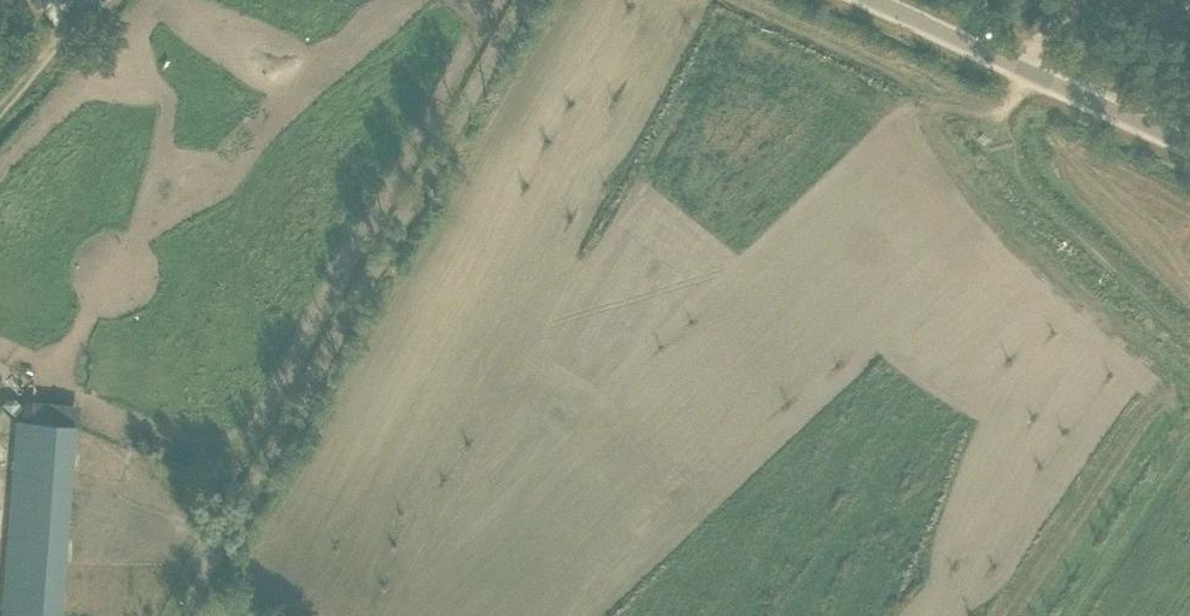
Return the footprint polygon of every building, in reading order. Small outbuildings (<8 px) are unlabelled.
[(7,400),(2,405),(11,413),(19,404),(15,399),(7,400)] [(17,421),(2,615),(60,615),(75,425),(17,421)]
